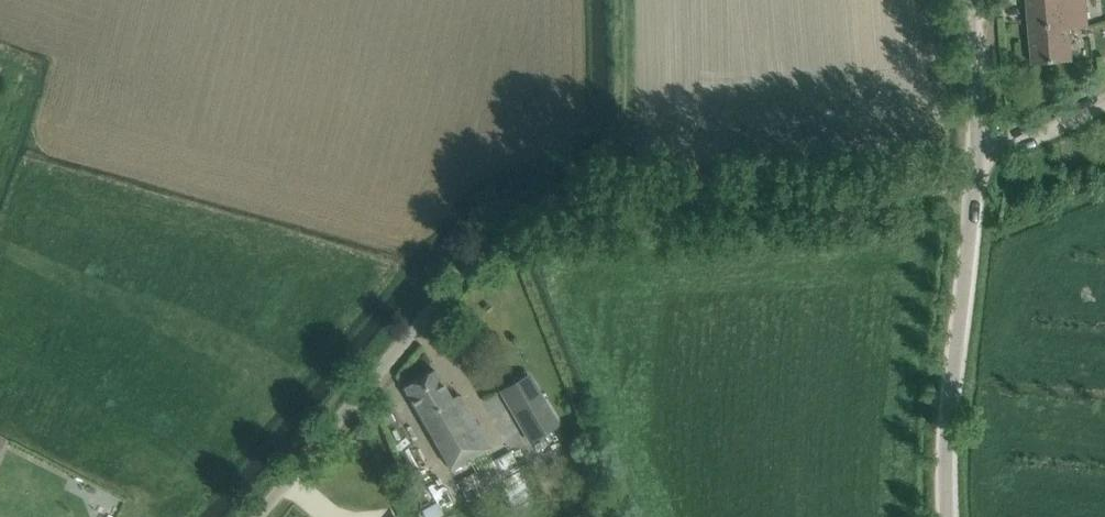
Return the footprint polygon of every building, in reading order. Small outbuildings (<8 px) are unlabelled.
[(1033,64),(1055,62),(1072,61),(1070,29),(1088,28),(1085,0),(1027,0),(1033,64)] [(404,387),(415,406),(452,470),(490,448),(459,394),(452,399),(435,369),(404,387)] [(540,395),(513,410),(531,442),(558,427),(540,395)]
